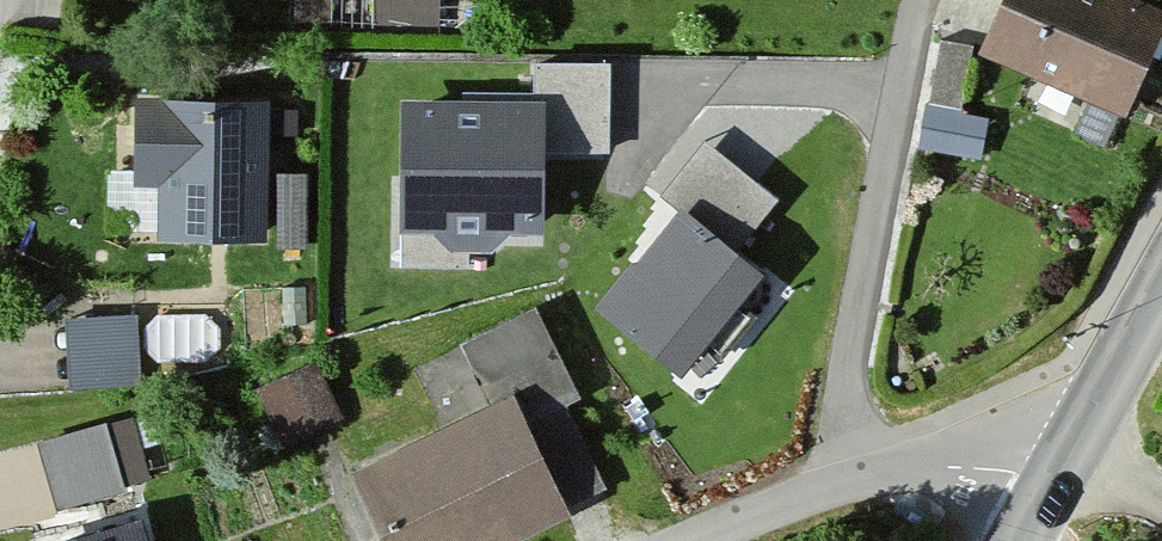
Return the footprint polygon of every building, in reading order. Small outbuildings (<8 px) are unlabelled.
[(436,0),(369,0),(369,7),(436,9),(436,0)] [(1092,0),(997,0),(967,72),(1114,131),(1157,26),(1092,0)] [(255,110),(123,109),(123,193),(148,193),(147,246),(253,247),(255,110)] [(540,120),(407,120),(407,240),(539,240),(540,120)] [(757,258),(682,199),(608,291),(683,351),(757,258)] [(340,484),(366,540),(533,540),(553,532),(510,436),(564,411),(523,320),(453,352),(483,419),(340,484)] [(125,322),(55,328),(62,400),(132,394),(125,322)] [(306,375),(249,397),(270,453),(328,431),(306,375)] [(94,435),(28,454),(49,525),(114,506),(94,435)] [(83,540),(130,540),(126,529),(83,540)]
